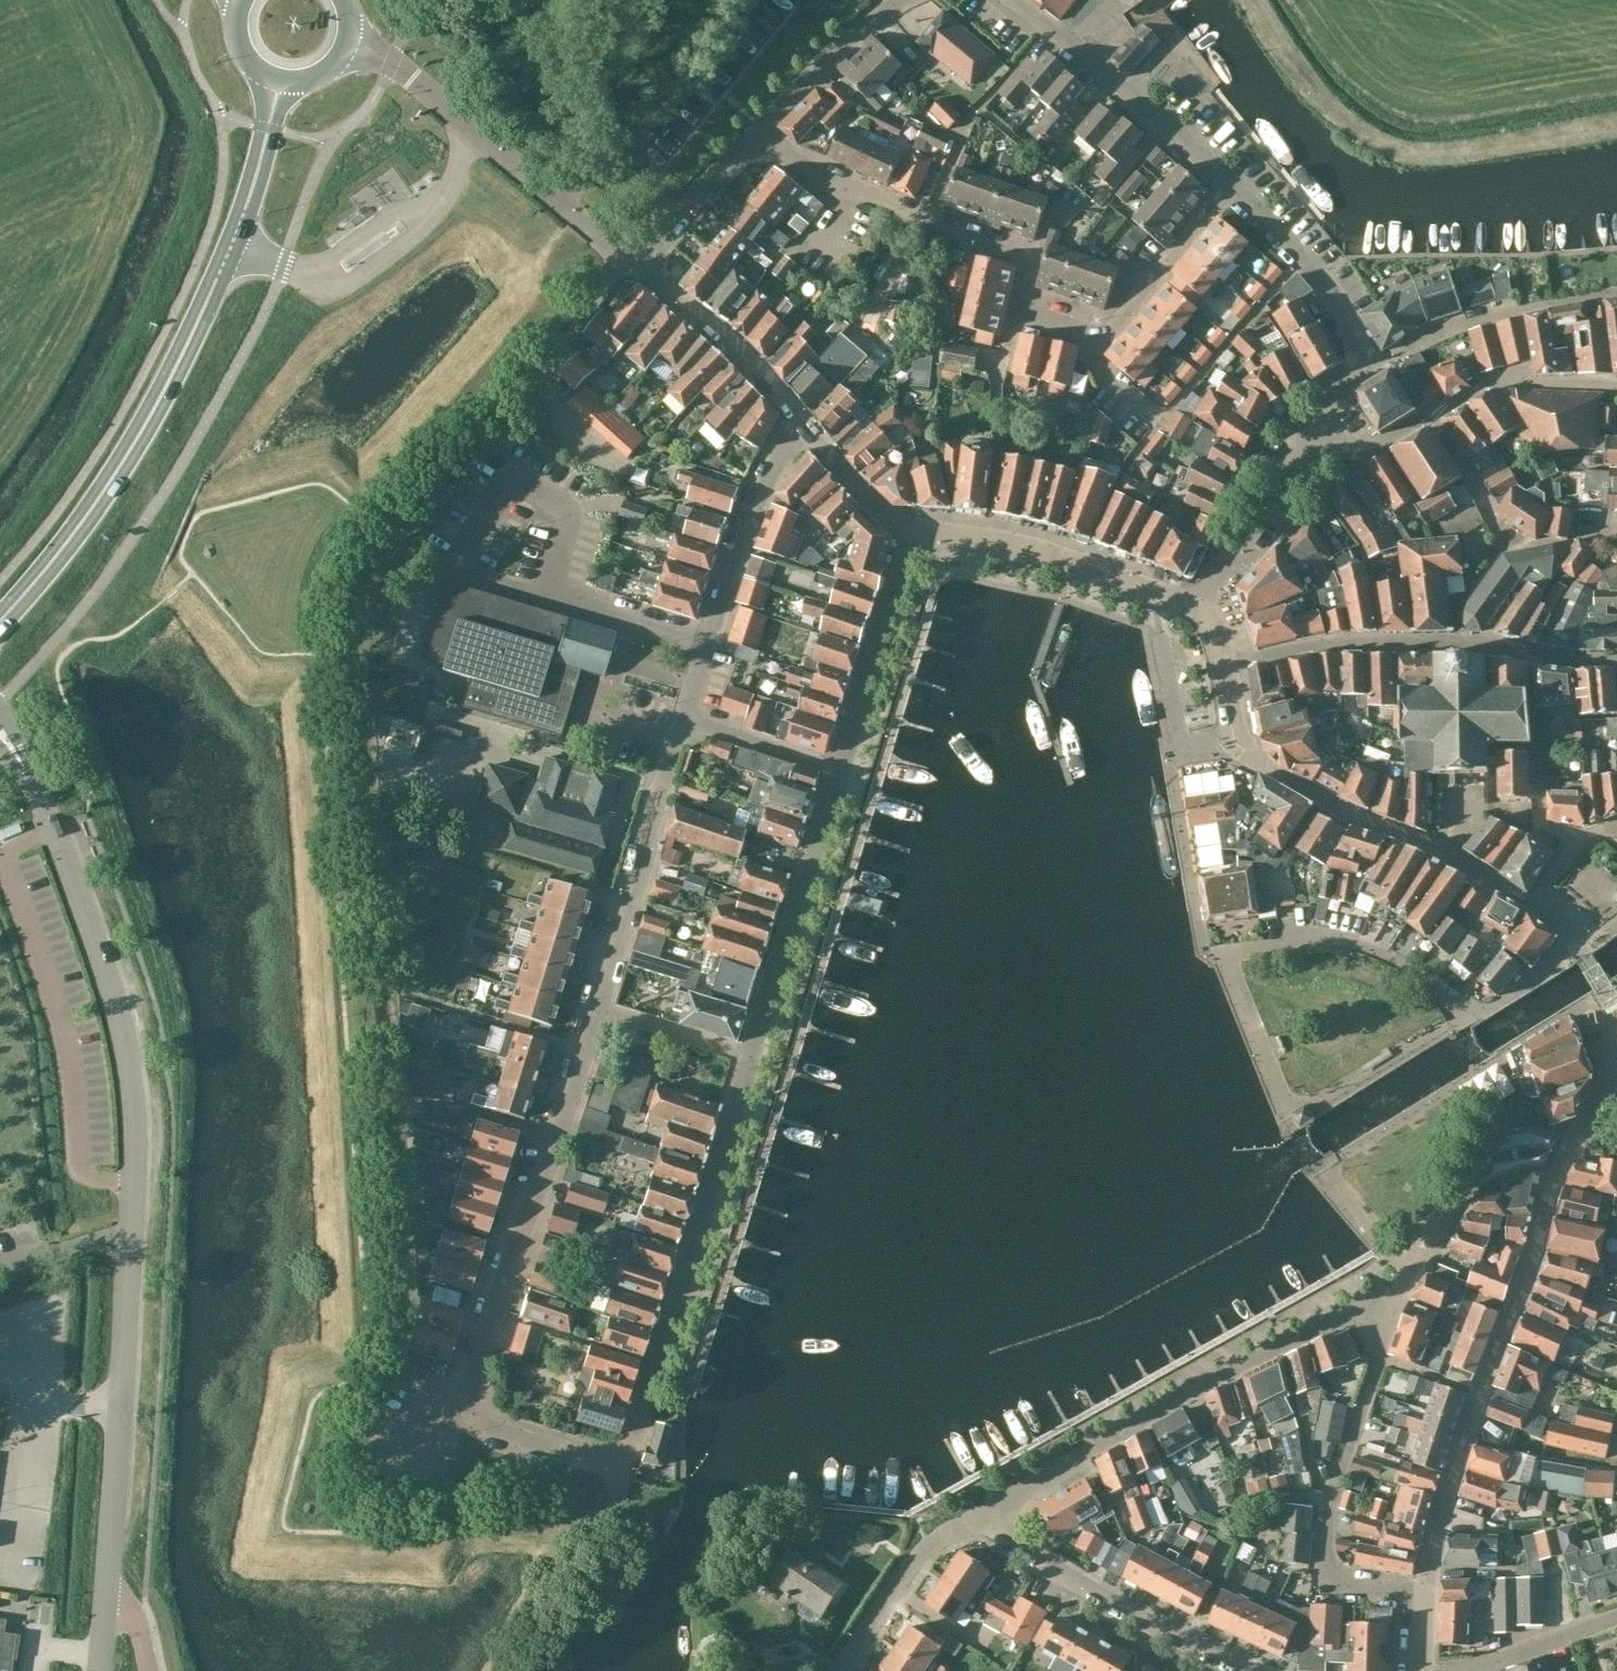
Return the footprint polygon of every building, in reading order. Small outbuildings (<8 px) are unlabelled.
[(1060,21),(1076,0),(1032,0),(1060,21)] [(919,43),(972,85),(995,57),(959,25),(945,12),(919,43)] [(1145,26),(1111,62),(1128,79),(1157,48),(1160,50),(1166,43),(1164,39),(1175,27),(1163,12),(1160,12),(1145,26)] [(867,48),(859,56),(886,84),(896,75),(902,81),(914,70),(907,62),(903,67),(874,36),(865,45),(867,48)] [(1032,89),(1044,99),(1067,72),(1069,70),(1049,53),(1029,76),(1020,69),(999,93),(1016,107),(1032,89)] [(875,94),(886,84),(859,56),(851,64),(848,60),(838,70),(868,101),(868,100),(879,111),(886,105),(875,94)] [(1086,89),(1067,72),(1044,99),(1042,101),(1053,111),(1048,116),(1054,121),(1044,132),(1056,142),(1085,108),(1076,101),(1086,89)] [(830,131),(856,104),(833,80),(820,92),(817,90),(780,128),(798,145),(820,122),(830,131)] [(949,131),(962,117),(943,98),(930,112),(949,131)] [(1097,152),(1100,148),(1099,148),(1121,123),(1102,106),(1077,136),(1097,152)] [(865,120),(883,128),(886,120),(869,111),(865,120)] [(1124,119),(1121,123),(1099,148),(1100,148),(1111,158),(1096,174),(1114,190),(1136,164),(1126,156),(1144,136),(1124,119)] [(904,129),(886,120),(883,128),(900,137),(904,129)] [(933,161),(922,155),(927,145),(945,154),(953,139),(924,126),(912,151),(895,190),(916,199),(933,161)] [(830,158),(859,172),(873,143),(877,136),(863,130),(859,137),(843,130),(830,158)] [(902,158),(886,150),(889,142),(877,136),(873,143),(859,172),(889,186),(902,158)] [(1062,156),(1052,147),(1043,158),(1053,167),(1062,156)] [(1158,147),(1147,160),(1156,167),(1167,156),(1158,147)] [(978,221),(989,225),(1012,157),(1004,154),(1000,167),(995,182),(981,177),(968,214),(979,217),(978,221)] [(958,211),(968,214),(981,177),(968,172),(973,158),(964,155),(959,169),(944,210),(957,214),(958,211)] [(1003,225),(1013,229),(1025,192),(1012,188),(1018,173),(1022,161),(1012,157),(989,225),(1001,229),(1003,225)] [(1181,167),(1165,186),(1197,214),(1197,213),(1194,210),(1201,202),(1204,205),(1213,195),(1181,167)] [(777,168),(762,187),(790,208),(797,199),(807,207),(815,197),(777,168)] [(1137,172),(1127,184),(1136,191),(1146,179),(1137,172)] [(394,174),(353,196),(364,217),(384,206),(383,205),(405,193),(394,174)] [(1025,192),(1013,229),(1024,232),(1022,237),(1034,241),(1049,200),(1058,189),(1051,182),(1039,197),(1025,192)] [(1136,191),(1127,184),(1116,196),(1125,203),(1136,191)] [(1150,203),(1178,228),(1186,219),(1189,222),(1197,214),(1165,186),(1150,203)] [(775,227),(790,208),(762,187),(747,205),(771,224),(775,227)] [(1093,201),(1100,208),(1109,198),(1102,192),(1093,201)] [(1166,249),(1174,239),(1171,236),(1178,228),(1150,203),(1134,221),(1166,249)] [(791,240),(775,227),(771,224),(747,205),(728,227),(752,248),(756,251),(759,247),(755,244),(764,233),(784,249),(791,240)] [(804,233),(811,225),(800,216),(793,224),(804,233)] [(1219,218),(1202,238),(1233,264),(1250,244),(1219,218)] [(728,227),(713,247),(737,266),(752,248),(728,227)] [(1061,233),(1052,230),(1045,251),(1048,252),(1036,287),(1049,291),(1051,287),(1060,290),(1059,295),(1079,239),(1078,239),(1073,254),(1056,248),(1061,233)] [(1202,238),(1186,257),(1216,283),(1233,264),(1202,238)] [(1087,242),(1079,239),(1059,295),(1072,299),(1073,295),(1083,298),(1096,261),(1082,257),(1087,242)] [(713,247),(698,265),(721,285),(736,266),(737,266),(713,247)] [(1142,250),(1130,258),(1146,281),(1158,273),(1142,250)] [(1096,261),(1083,298),(1094,302),(1092,306),(1104,311),(1119,270),(1129,258),(1121,252),(1109,266),(1096,261)] [(783,283),(797,265),(785,256),(771,273),(783,283)] [(1177,276),(1173,281),(1197,302),(1201,297),(1203,298),(1216,283),(1186,257),(1172,272),(1177,276)] [(975,271),(973,281),(1012,291),(1018,267),(978,258),(975,271)] [(1273,264),(1262,277),(1272,285),(1283,273),(1273,264)] [(705,305),(721,285),(698,265),(685,282),(682,280),(681,283),(683,284),(681,287),(705,305)] [(946,286),(964,290),(968,269),(951,265),(946,286)] [(734,272),(730,277),(706,307),(729,323),(757,288),(735,271),(734,272)] [(1449,272),(1414,283),(1416,287),(1398,298),(1395,294),(1359,317),(1382,352),(1417,329),(1415,324),(1425,318),(1428,323),(1462,311),(1462,310),(1456,293),(1449,272)] [(1290,282),(1280,293),(1291,305),(1274,315),(1290,341),(1289,341),(1312,381),(1344,362),(1321,322),(1316,325),(1301,300),(1314,292),(1298,275),(1290,282)] [(1509,280),(1494,282),(1497,302),(1512,300),(1509,280)] [(969,298),(968,303),(1007,313),(1008,307),(1012,291),(973,281),(970,292),(969,298)] [(1168,284),(1156,298),(1186,324),(1198,310),(1193,306),(1197,302),(1173,281),(1169,285),(1168,284)] [(1462,310),(1496,299),(1490,282),(1456,293),(1462,310)] [(1247,295),(1256,303),(1257,303),(1268,291),(1257,283),(1247,295)] [(640,284),(613,318),(632,334),(661,299),(640,284)] [(731,324),(749,341),(777,304),(758,290),(731,324)] [(784,297),(777,304),(749,341),(767,358),(790,332),(783,325),(796,309),(784,297)] [(1156,298),(1140,317),(1170,343),(1186,324),(1156,298)] [(1606,307),(1607,320),(1614,375),(1616,376),(1616,299),(1605,300),(1606,307)] [(1231,313),(1240,321),(1242,322),(1252,309),(1242,300),(1231,313)] [(906,304),(889,301),(886,323),(901,326),(906,304)] [(1007,313),(968,303),(962,327),(979,331),(976,342),(993,345),(995,335),(1001,337),(1007,313)] [(1569,325),(1573,325),(1587,322),(1584,304),(1547,310),(1548,312),(1551,328),(1569,325)] [(1597,321),(1607,320),(1606,307),(1596,308),(1597,321)] [(647,372),(661,355),(660,354),(685,323),(666,308),(628,356),(647,372)] [(581,353),(570,363),(586,380),(612,354),(615,357),(636,337),(632,334),(613,318),(612,318),(604,311),(585,333),(599,344),(587,359),(581,353)] [(1548,312),(1524,317),(1532,361),(1535,376),(1572,374),(1568,348),(1555,351),(1551,328),(1548,312)] [(841,317),(826,334),(836,342),(850,325),(841,317)] [(1140,317),(1123,337),(1153,362),(1170,343),(1140,317)] [(1509,367),(1532,361),(1524,317),(1497,324),(1509,367)] [(1579,375),(1614,375),(1607,320),(1597,321),(1587,322),(1573,325),(1576,352),(1579,375)] [(673,371),(684,380),(715,349),(702,336),(685,323),(660,354),(661,355),(676,368),(673,371)] [(770,362),(791,387),(791,388),(820,358),(807,344),(816,333),(806,324),(770,362)] [(1492,325),(1469,331),(1481,374),(1505,367),(1492,325)] [(1208,341),(1217,348),(1218,349),(1228,337),(1218,328),(1208,341)] [(1283,340),(1271,346),(1267,348),(1247,330),(1244,334),(1232,345),(1249,361),(1256,354),(1262,362),(1264,366),(1283,396),(1307,383),(1290,348),(1288,348),(1283,340)] [(1031,378),(1041,381),(1051,341),(1022,335),(1013,374),(1017,375),(1014,384),(1029,388),(1031,378)] [(1136,382),(1153,362),(1123,337),(1106,356),(1136,382)] [(1079,348),(1051,341),(1041,381),(1052,383),(1050,393),(1064,396),(1067,386),(1070,387),(1079,348)] [(811,412),(856,362),(834,342),(820,358),(791,388),(811,412)] [(941,363),(943,363),(963,367),(975,370),(979,350),(944,344),(941,363)] [(1192,359),(1201,366),(1202,367),(1213,355),(1203,346),(1192,359)] [(687,408),(703,391),(731,363),(715,349),(684,380),(671,393),(687,408)] [(875,350),(868,357),(815,416),(833,438),(867,399),(859,391),(880,368),(887,361),(875,350)] [(1235,359),(1227,351),(1216,364),(1224,371),(1235,359)] [(1251,377),(1244,382),(1271,404),(1283,396),(1264,366),(1262,362),(1256,354),(1249,361),(1250,362),(1243,367),(1251,377)] [(1431,371),(1437,382),(1443,394),(1446,400),(1469,388),(1466,382),(1471,379),(1467,370),(1462,373),(1455,359),(1431,371)] [(570,363),(559,373),(576,390),(586,380),(570,363)] [(711,417),(720,408),(721,408),(748,381),(731,363),(703,391),(715,403),(705,412),(711,417)] [(961,383),(963,367),(943,363),(940,380),(961,383)] [(1177,377),(1186,384),(1187,385),(1198,373),(1187,364),(1177,377)] [(931,374),(918,372),(916,387),(930,389),(931,374)] [(1195,414),(1221,430),(1233,411),(1258,428),(1271,404),(1244,382),(1229,372),(1217,394),(1211,390),(1195,414)] [(1390,372),(1354,394),(1379,435),(1416,412),(1390,372)] [(728,444),(736,435),(735,434),(764,399),(748,381),(721,408),(720,408),(706,422),(728,444)] [(1182,391),(1181,390),(1172,382),(1161,395),(1172,403),(1182,391)] [(1428,404),(1443,394),(1437,382),(1420,391),(1428,404)] [(570,405),(580,414),(598,394),(587,385),(570,405)] [(1495,444),(1517,430),(1493,390),(1468,405),(1494,443),(1495,444)] [(1493,390),(1517,430),(1536,460),(1541,456),(1547,452),(1581,449),(1597,450),(1603,395),(1544,392),(1493,390)] [(580,414),(590,423),(608,403),(598,394),(580,414)] [(780,416),(764,399),(735,434),(736,435),(760,450),(780,416)] [(590,423),(599,432),(617,412),(608,403),(590,423)] [(1468,405),(1441,421),(1467,458),(1494,443),(1468,405)] [(1603,405),(1601,428),(1614,429),(1616,406),(1603,405)] [(854,419),(834,441),(862,475),(896,448),(910,436),(895,407),(865,430),(854,419)] [(1160,432),(1159,434),(1168,441),(1170,438),(1179,443),(1186,432),(1192,422),(1177,411),(1160,432)] [(1221,430),(1217,436),(1245,452),(1258,428),(1233,411),(1221,430)] [(599,432),(609,440),(626,420),(617,412),(599,432)] [(1113,423),(1099,412),(1090,442),(1107,447),(1113,423)] [(609,440),(618,449),(636,429),(626,420),(609,440)] [(1476,497),(1464,478),(1431,427),(1390,452),(1422,501),(1414,506),(1426,526),(1457,508),(1476,497)] [(1190,449),(1199,457),(1198,459),(1207,463),(1207,462),(1234,477),(1245,452),(1217,436),(1207,430),(1204,428),(1190,449)] [(636,429),(618,449),(629,459),(647,439),(636,429)] [(1152,442),(1143,454),(1153,460),(1168,441),(1159,434),(1152,442)] [(1606,438),(1605,465),(1616,465),(1616,438),(1606,438)] [(995,452),(991,451),(992,444),(966,441),(966,448),(948,446),(947,459),(951,480),(960,482),(957,509),(987,513),(995,452)] [(897,450),(896,448),(862,475),(895,506),(915,506),(906,476),(909,475),(902,453),(901,449),(897,450)] [(916,448),(902,453),(909,475),(906,476),(915,506),(950,509),(937,455),(920,460),(916,448)] [(811,452),(778,495),(774,505),(801,517),(803,513),(800,511),(794,506),(802,499),(829,472),(811,452)] [(1148,482),(1161,467),(1153,460),(1143,454),(1133,468),(1148,482)] [(1363,469),(1386,502),(1393,513),(1416,498),(1388,454),(1363,469)] [(1549,455),(1532,464),(1542,481),(1558,472),(1549,455)] [(996,514),(1023,519),(1036,463),(1037,461),(1008,457),(996,514)] [(1090,540),(1095,528),(1110,498),(1109,498),(1119,478),(1123,469),(1086,459),(1080,477),(1063,530),(1090,540)] [(1184,468),(1178,479),(1228,502),(1234,479),(1207,463),(1198,459),(1191,471),(1184,468)] [(1036,463),(1023,519),(1028,520),(1041,524),(1057,468),(1043,465),(1036,463)] [(1077,474),(1057,468),(1041,524),(1059,529),(1077,474)] [(1397,518),(1393,513),(1386,502),(1385,502),(1362,469),(1347,484),(1383,531),(1384,531),(1381,527),(1397,518)] [(1611,469),(1611,473),(1586,472),(1585,492),(1602,493),(1602,497),(1610,497),(1609,509),(1616,509),(1616,470),(1611,469)] [(1500,509),(1497,514),(1536,541),(1540,536),(1550,538),(1567,541),(1571,512),(1556,510),(1556,511),(1545,506),(1545,496),(1535,489),(1525,492),(1517,485),(1518,483),(1510,470),(1485,485),(1494,500),(1495,499),(1500,509)] [(696,475),(683,471),(680,480),(693,485),(689,499),(731,513),(740,489),(696,475)] [(829,472),(802,499),(794,506),(800,511),(807,505),(816,514),(843,489),(829,472)] [(1124,480),(1119,478),(1109,498),(1110,498),(1095,528),(1101,530),(1101,532),(1096,542),(1112,548),(1143,487),(1126,476),(1124,480)] [(1228,502),(1178,479),(1170,494),(1186,502),(1220,520),(1228,502)] [(1112,548),(1129,554),(1152,511),(1153,510),(1148,507),(1155,494),(1148,490),(1151,485),(1147,482),(1144,487),(1143,487),(1112,548)] [(1363,542),(1370,558),(1400,547),(1399,544),(1409,543),(1397,523),(1384,531),(1383,531),(1347,484),(1331,499),(1363,542)] [(808,522),(801,517),(794,531),(804,535),(821,519),(837,532),(860,506),(845,491),(808,522)] [(625,502),(620,516),(644,524),(648,509),(625,502)] [(791,537),(794,531),(801,517),(774,505),(755,549),(790,560),(798,540),(791,537)] [(728,521),(681,506),(678,515),(691,520),(686,536),(719,546),(728,521)] [(852,537),(857,542),(889,551),(893,538),(884,529),(884,528),(881,525),(881,522),(876,518),(873,518),(860,506),(837,532),(848,541),(852,537)] [(1156,564),(1174,531),(1190,539),(1203,516),(1188,509),(1178,524),(1152,511),(1129,554),(1156,564)] [(1219,523),(1203,516),(1190,539),(1174,531),(1156,564),(1157,565),(1157,568),(1165,571),(1168,569),(1173,571),(1173,574),(1181,577),(1184,576),(1192,580),(1208,549),(1219,523)] [(1291,541),(1287,537),(1258,568),(1236,590),(1247,620),(1301,596),(1318,589),(1330,635),(1353,632),(1346,592),(1347,592),(1346,586),(1343,581),(1337,583),(1334,574),(1317,581),(1312,568),(1331,559),(1311,520),(1291,541)] [(674,544),(670,558),(712,571),(719,549),(658,529),(655,538),(674,544)] [(1458,538),(1433,540),(1409,543),(1399,544),(1400,547),(1402,566),(1405,582),(1412,632),(1453,631),(1445,577),(1464,575),(1458,538)] [(1465,556),(1482,555),(1482,539),(1464,540),(1465,556)] [(1560,568),(1574,578),(1595,551),(1579,540),(1568,555),(1560,568)] [(822,568),(819,574),(877,592),(890,551),(889,551),(857,542),(850,564),(843,562),(840,575),(822,568)] [(1552,579),(1560,568),(1568,555),(1554,546),(1552,550),(1507,559),(1468,613),(1464,613),(1463,631),(1482,632),(1530,564),(1552,579)] [(1356,566),(1355,562),(1351,549),(1347,551),(1346,551),(1331,559),(1312,568),(1317,581),(1334,574),(1337,583),(1343,581),(1339,571),(1356,566)] [(814,550),(811,557),(809,565),(815,567),(825,561),(814,550)] [(752,555),(746,576),(771,585),(778,564),(752,555)] [(1362,560),(1355,562),(1356,566),(1339,571),(1343,581),(1346,586),(1347,592),(1346,592),(1353,632),(1378,632),(1369,588),(1362,560)] [(664,577),(644,571),(642,577),(704,598),(711,576),(668,563),(664,577)] [(1608,574),(1604,573),(1591,564),(1579,579),(1595,586),(1600,579),(1608,584),(1616,581),(1616,570),(1608,574)] [(837,587),(832,605),(869,617),(877,592),(819,574),(818,574),(815,582),(830,588),(831,585),(837,587)] [(697,620),(704,598),(642,577),(639,586),(659,592),(655,606),(697,620)] [(737,603),(748,607),(763,612),(771,587),(757,582),(744,579),(737,603)] [(1594,592),(1610,591),(1616,591),(1616,581),(1608,584),(1600,579),(1595,586),(1579,579),(1576,583),(1594,592)] [(1381,632),(1412,632),(1405,582),(1394,584),(1394,585),(1375,588),(1381,632)] [(437,624),(427,658),(427,660),(445,665),(444,669),(471,678),(469,685),(463,705),(489,713),(495,715),(561,735),(580,672),(589,674),(602,679),(616,634),(593,627),(547,613),(545,616),(539,614),(490,600),(491,596),(450,583),(441,613),(437,624)] [(1549,608),(1539,604),(1538,604),(1517,638),(1538,644),(1554,611),(1568,588),(1560,583),(1548,604),(1549,608)] [(1542,645),(1571,650),(1588,607),(1594,592),(1576,583),(1564,601),(1542,645)] [(1495,633),(1517,638),(1538,604),(1539,604),(1544,593),(1530,584),(1495,633)] [(1610,591),(1594,592),(1588,607),(1571,650),(1616,650),(1616,616),(1602,616),(1601,607),(1614,607),(1616,609),(1616,591),(1610,591)] [(1326,635),(1319,612),(1307,615),(1301,596),(1247,620),(1257,650),(1297,640),(1326,635)] [(832,607),(832,605),(807,598),(803,611),(826,618),(822,631),(862,644),(869,619),(832,607)] [(741,608),(730,641),(758,650),(769,617),(741,608)] [(803,672),(817,676),(821,664),(822,663),(852,673),(860,648),(823,635),(815,660),(808,657),(803,672)] [(1295,700),(1304,698),(1307,711),(1308,716),(1337,712),(1343,710),(1343,696),(1342,696),(1342,691),(1339,654),(1313,655),(1286,660),(1293,688),(1295,700)] [(1342,696),(1343,696),(1358,696),(1358,706),(1368,706),(1367,696),(1368,696),(1366,654),(1339,654),(1342,691),(1342,696)] [(1367,654),(1368,696),(1367,696),(1368,706),(1396,706),(1396,685),(1396,654),(1367,654)] [(1435,656),(1396,654),(1396,685),(1416,686),(1416,691),(1431,691),(1436,686),(1435,656)] [(1489,690),(1486,690),(1485,659),(1435,656),(1436,686),(1431,691),(1416,691),(1401,691),(1401,743),(1405,743),(1428,743),(1437,747),(1436,775),(1449,774),(1450,787),(1461,787),(1461,775),(1488,773),(1488,764),(1499,764),(1499,754),(1524,753),(1524,743),(1531,743),(1527,692),(1489,690)] [(1488,659),(1489,690),(1527,692),(1528,665),(1488,659)] [(1283,690),(1293,688),(1286,660),(1251,670),(1257,710),(1286,702),(1283,690)] [(737,661),(733,677),(746,681),(750,664),(737,661)] [(788,682),(792,683),(806,688),(806,687),(844,699),(851,674),(821,664),(817,676),(803,672),(793,669),(788,682)] [(1575,671),(1534,666),(1539,708),(1577,704),(1575,671)] [(1576,671),(1578,695),(1616,691),(1614,670),(1576,671)] [(803,700),(800,709),(800,710),(837,722),(843,701),(806,688),(792,683),(788,695),(803,700)] [(721,710),(734,714),(742,691),(728,686),(721,710)] [(754,696),(742,691),(734,714),(746,718),(754,696)] [(1616,691),(1578,695),(1579,716),(1616,714),(1616,700),(1616,691)] [(761,732),(770,706),(776,709),(778,702),(765,697),(762,704),(756,702),(747,728),(761,732)] [(1257,711),(1259,724),(1262,740),(1310,726),(1308,716),(1307,711),(1296,714),(1292,701),(1257,711)] [(828,750),(837,722),(800,710),(800,709),(796,718),(794,724),(784,720),(778,738),(823,753),(828,750)] [(1335,729),(1337,712),(1308,716),(1310,726),(1311,727),(1312,727),(1312,728),(1263,741),(1265,752),(1283,769),(1292,773),(1293,767),(1294,765),(1318,760),(1315,744),(1325,742),(1322,731),(1335,729)] [(1608,737),(1616,736),(1616,719),(1607,720),(1608,737)] [(462,732),(424,721),(423,726),(415,755),(426,758),(432,735),(459,743),(462,732)] [(701,752),(729,761),(733,745),(706,736),(701,752)] [(1568,740),(1569,757),(1583,757),(1582,739),(1568,740)] [(1386,768),(1384,774),(1372,813),(1402,824),(1405,779),(1405,743),(1401,743),(1401,744),(1404,744),(1404,764),(1388,763),(1390,755),(1367,746),(1362,762),(1386,768)] [(1428,775),(1428,743),(1405,743),(1405,779),(1402,824),(1426,833),(1428,775)] [(759,780),(751,801),(807,820),(822,774),(740,747),(733,766),(757,773),(755,779),(759,780)] [(1583,786),(1583,827),(1616,814),(1616,750),(1610,751),(1611,775),(1602,775),(1601,752),(1591,752),(1592,776),(1582,776),(1583,786)] [(688,752),(681,776),(689,778),(696,755),(688,752)] [(1528,753),(1524,753),(1499,754),(1499,764),(1499,799),(1531,800),(1531,786),(1528,786),(1528,753)] [(1380,775),(1358,766),(1335,755),(1331,762),(1313,782),(1339,797),(1368,811),(1380,775)] [(609,814),(618,780),(545,758),(538,782),(526,778),(526,777),(489,766),(478,802),(514,813),(503,848),(595,875),(603,846),(605,847),(614,815),(609,814)] [(1292,773),(1313,782),(1331,762),(1325,759),(1318,760),(1294,765),(1293,767),(1292,773)] [(1243,806),(1237,806),(1237,819),(1235,827),(1234,834),(1234,851),(1243,851),(1256,851),(1254,862),(1263,863),(1268,863),(1277,869),(1290,851),(1285,847),(1283,850),(1282,850),(1313,805),(1261,775),(1255,796),(1260,800),(1251,813),(1243,806)] [(1566,788),(1563,788),(1563,775),(1547,776),(1548,793),(1549,820),(1583,827),(1583,786),(1566,786),(1566,788)] [(712,788),(686,778),(680,795),(707,803),(712,788)] [(1222,851),(1234,851),(1234,834),(1235,827),(1237,819),(1237,806),(1237,791),(1186,799),(1190,827),(1218,823),(1222,851)] [(806,821),(769,808),(751,802),(748,812),(752,814),(747,830),(749,831),(760,835),(798,848),(806,821)] [(741,858),(749,831),(747,830),(677,807),(668,834),(741,858)] [(1292,846),(1325,865),(1327,867),(1348,830),(1314,811),(1292,846)] [(1464,850),(1482,862),(1498,873),(1523,834),(1493,818),(1464,850)] [(1350,903),(1352,890),(1359,892),(1367,876),(1368,876),(1387,839),(1373,833),(1350,827),(1348,830),(1327,867),(1325,865),(1320,890),(1322,891),(1315,917),(1325,921),(1330,900),(1350,903)] [(1526,836),(1523,834),(1498,873),(1526,892),(1552,853),(1526,836)] [(1359,892),(1376,900),(1407,847),(1387,839),(1368,876),(1367,876),(1359,892)] [(1385,924),(1387,921),(1426,856),(1407,847),(1376,900),(1376,901),(1378,902),(1371,917),(1385,924)] [(1401,931),(1408,923),(1448,868),(1426,856),(1387,921),(1401,931)] [(741,888),(782,901),(790,876),(739,859),(736,870),(746,873),(741,888)] [(1199,876),(1203,899),(1256,891),(1252,867),(1199,876)] [(1408,923),(1426,938),(1468,879),(1448,868),(1408,923)] [(1599,915),(1614,899),(1582,870),(1567,886),(1599,915)] [(710,880),(689,873),(684,889),(705,896),(710,880)] [(656,879),(651,894),(678,903),(683,888),(656,879)] [(1456,943),(1461,947),(1467,936),(1470,930),(1476,920),(1494,893),(1468,879),(1426,938),(1447,956),(1456,943)] [(539,908),(582,921),(590,895),(546,882),(541,899),(528,895),(525,904),(539,908)] [(1259,907),(1258,902),(1256,891),(1203,899),(1207,923),(1260,915),(1277,912),(1276,908),(1276,901),(1271,901),(1268,889),(1260,890),(1263,907),(1259,907)] [(723,896),(719,907),(774,926),(780,905),(745,892),(741,902),(723,896)] [(1555,938),(1525,911),(1522,909),(1494,893),(1476,920),(1494,930),(1501,934),(1496,941),(1495,943),(1504,949),(1516,956),(1530,969),(1555,938)] [(480,907),(477,917),(496,923),(499,913),(480,907)] [(774,926),(719,907),(718,907),(713,925),(769,944),(774,926)] [(582,921),(539,908),(534,925),(520,921),(517,930),(531,934),(575,947),(582,921)] [(641,929),(668,937),(672,923),(644,915),(639,929),(641,929)] [(1467,936),(1461,947),(1452,960),(1471,976),(1485,955),(1494,961),(1504,949),(1495,943),(1496,941),(1492,939),(1494,936),(1491,935),(1494,930),(1476,920),(1470,930),(1478,935),(1475,940),(1467,936)] [(761,968),(769,944),(713,925),(706,950),(761,968)] [(661,958),(667,938),(668,939),(668,937),(641,929),(634,950),(661,958)] [(469,943),(488,949),(491,939),(472,933),(469,943)] [(575,947),(531,934),(526,951),(513,947),(510,957),(524,961),(567,974),(575,947)] [(481,949),(469,945),(466,958),(477,961),(481,949)] [(1496,997),(1508,982),(1520,968),(1512,961),(1516,956),(1504,949),(1494,961),(1478,981),(1496,997)] [(661,958),(634,950),(630,964),(678,979),(683,987),(684,984),(689,985),(693,971),(680,967),(680,965),(660,959),(661,958)] [(754,991),(761,968),(706,950),(701,965),(707,968),(706,974),(709,975),(708,979),(714,981),(719,979),(719,980),(754,991)] [(567,974),(524,961),(519,978),(505,974),(502,983),(516,987),(560,1000),(567,974)] [(693,971),(689,985),(688,993),(694,995),(702,971),(694,968),(693,971)] [(456,986),(467,989),(472,974),(460,970),(456,986)] [(749,1009),(754,991),(719,980),(714,997),(749,1009)] [(688,993),(689,985),(684,984),(683,987),(678,1011),(687,1013),(684,1025),(739,1041),(748,1011),(694,995),(688,993)] [(560,1000),(516,987),(511,1003),(497,999),(494,1010),(552,1027),(560,1000)] [(423,1032),(430,1011),(398,998),(399,1009),(409,1012),(405,1026),(423,1032)] [(1510,1054),(1517,1074),(1580,1047),(1569,1018),(1510,1054)] [(501,1046),(499,1052),(500,1053),(499,1056),(508,1058),(539,1068),(547,1043),(516,1033),(511,1048),(501,1046)] [(466,1059),(481,1063),(485,1048),(471,1044),(471,1045),(469,1050),(468,1054),(466,1059)] [(1533,1100),(1540,1099),(1589,1081),(1590,1077),(1580,1047),(1517,1074),(1514,1091),(1530,1094),(1529,1100),(1533,1100)] [(481,1063),(496,1067),(499,1056),(500,1053),(499,1052),(485,1048),(481,1063)] [(1363,1066),(1366,1072),(1392,1056),(1387,1048),(1382,1051),(1383,1054),(1363,1066)] [(500,1084),(531,1093),(539,1068),(508,1058),(508,1059),(500,1084)] [(601,1061),(597,1075),(611,1080),(616,1065),(601,1061)] [(612,1101),(611,1103),(638,1112),(649,1076),(623,1067),(612,1101)] [(427,1072),(413,1069),(409,1088),(408,1091),(431,1096),(432,1091),(436,1074),(427,1072)] [(1585,1099),(1589,1081),(1540,1099),(1551,1126),(1574,1118),(1585,1099)] [(531,1093),(500,1084),(493,1109),(524,1119),(531,1093)] [(656,1086),(648,1114),(668,1120),(711,1134),(719,1106),(656,1086)] [(606,1115),(611,1103),(612,1101),(591,1093),(586,1108),(606,1115)] [(474,1094),(472,1104),(484,1108),(487,1098),(474,1094)] [(411,1105),(411,1118),(423,1119),(424,1105),(411,1105)] [(1305,1106),(1292,1114),(1300,1127),(1313,1119),(1305,1106)] [(586,1108),(581,1122),(605,1130),(610,1116),(606,1115),(586,1108)] [(666,1128),(664,1134),(661,1146),(660,1148),(702,1162),(710,1135),(668,1121),(668,1120),(648,1114),(645,1122),(666,1128)] [(469,1146),(511,1159),(519,1133),(477,1121),(469,1146)] [(650,1177),(652,1178),(693,1191),(702,1163),(660,1150),(605,1130),(581,1122),(577,1136),(655,1164),(650,1177)] [(1505,1132),(1482,1188),(1526,1172),(1542,1168),(1557,1141),(1554,1135),(1532,1128),(1505,1132)] [(412,1146),(422,1148),(425,1135),(415,1133),(412,1146)] [(574,1143),(562,1180),(572,1183),(579,1185),(583,1173),(572,1170),(579,1146),(574,1143)] [(469,1146),(462,1171),(503,1184),(511,1159),(469,1146)] [(432,1163),(408,1156),(409,1181),(425,1185),(432,1163)] [(1565,1184),(1594,1191),(1600,1165),(1578,1160),(1565,1184)] [(1594,1191),(1615,1195),(1616,1196),(1616,1163),(1601,1160),(1600,1165),(1594,1191)] [(1482,1188),(1479,1195),(1478,1194),(1457,1233),(1490,1241),(1495,1219),(1509,1218),(1531,1215),(1542,1169),(1542,1168),(1526,1172),(1482,1188)] [(462,1171),(454,1196),(496,1208),(503,1184),(462,1171)] [(642,1206),(684,1219),(685,1219),(693,1191),(652,1178),(642,1206)] [(609,1195),(579,1185),(572,1183),(566,1202),(603,1213),(609,1195)] [(410,1204),(428,1210),(434,1190),(417,1184),(410,1204)] [(1563,1189),(1556,1216),(1596,1224),(1602,1197),(1593,1195),(1594,1191),(1585,1189),(1585,1193),(1563,1189)] [(496,1208),(454,1196),(446,1221),(488,1234),(496,1208)] [(554,1204),(545,1230),(572,1239),(580,1213),(554,1204)] [(684,1219),(642,1206),(641,1205),(638,1217),(628,1213),(623,1226),(677,1244),(684,1219)] [(1523,1248),(1531,1215),(1509,1218),(1505,1244),(1523,1248)] [(1555,1217),(1548,1253),(1596,1263),(1598,1264),(1598,1263),(1606,1228),(1555,1217)] [(443,1230),(436,1255),(478,1268),(485,1243),(443,1230)] [(545,1233),(536,1259),(560,1267),(562,1260),(569,1262),(575,1243),(545,1233)] [(1504,1244),(1490,1241),(1457,1233),(1448,1252),(1467,1260),(1469,1256),(1483,1261),(1486,1252),(1500,1256),(1504,1244)] [(633,1234),(632,1235),(625,1259),(668,1273),(676,1247),(633,1234)] [(1523,1248),(1505,1244),(1504,1244),(1500,1256),(1496,1267),(1483,1261),(1469,1256),(1467,1260),(1467,1262),(1476,1266),(1469,1287),(1494,1298),(1503,1301),(1523,1248)] [(1606,1265),(1598,1263),(1598,1264),(1596,1263),(1548,1253),(1540,1275),(1586,1291),(1591,1278),(1602,1280),(1606,1265)] [(478,1268),(436,1255),(428,1280),(470,1293),(478,1268)] [(619,1258),(618,1258),(616,1267),(607,1263),(601,1280),(660,1300),(668,1274),(619,1258)] [(537,1264),(531,1284),(567,1296),(572,1276),(537,1264)] [(1454,1286),(1456,1281),(1459,1273),(1438,1264),(1431,1276),(1454,1286)] [(1466,1292),(1459,1289),(1428,1275),(1412,1297),(1456,1316),(1466,1292)] [(1582,1302),(1584,1298),(1586,1291),(1540,1275),(1533,1293),(1575,1312),(1578,1314),(1579,1312),(1597,1321),(1596,1319),(1600,1308),(1582,1302)] [(604,1316),(610,1318),(611,1318),(612,1317),(651,1329),(659,1303),(612,1288),(611,1290),(598,1286),(589,1309),(604,1315),(604,1316)] [(529,1288),(520,1316),(570,1332),(579,1306),(565,1301),(566,1300),(529,1288)] [(1568,1331),(1570,1326),(1579,1330),(1582,1323),(1595,1329),(1598,1322),(1597,1321),(1579,1312),(1578,1314),(1575,1312),(1533,1293),(1525,1311),(1565,1330),(1568,1331)] [(1494,1298),(1492,1303),(1501,1307),(1503,1301),(1494,1298)] [(422,1299),(414,1326),(456,1338),(464,1312),(422,1299)] [(1409,1303),(1399,1329),(1426,1341),(1427,1340),(1437,1314),(1409,1303)] [(1454,1332),(1453,1334),(1486,1347),(1501,1307),(1492,1303),(1490,1309),(1476,1304),(1467,1327),(1458,1324),(1454,1332)] [(1562,1336),(1565,1330),(1525,1311),(1512,1341),(1552,1358),(1562,1336)] [(651,1331),(611,1318),(610,1318),(602,1342),(643,1356),(651,1331)] [(1452,1331),(1454,1332),(1458,1324),(1456,1323),(1449,1319),(1445,1328),(1452,1331)] [(519,1322),(508,1358),(531,1365),(542,1330),(519,1322)] [(456,1338),(414,1326),(406,1352),(441,1362),(436,1376),(444,1378),(456,1338)] [(1389,1354),(1420,1366),(1430,1341),(1427,1340),(1426,1341),(1399,1329),(1389,1354)] [(1349,1364),(1361,1359),(1348,1331),(1337,1336),(1335,1333),(1312,1343),(1319,1375),(1350,1367),(1349,1364)] [(1449,1349),(1448,1351),(1456,1354),(1447,1378),(1470,1387),(1486,1347),(1453,1334),(1448,1348),(1449,1349)] [(1440,1374),(1448,1351),(1449,1349),(1448,1348),(1439,1345),(1429,1370),(1440,1374)] [(590,1346),(580,1377),(589,1390),(594,1392),(591,1401),(582,1398),(575,1420),(619,1434),(626,1411),(625,1411),(640,1361),(590,1346)] [(1510,1346),(1500,1374),(1495,1387),(1496,1388),(1487,1416),(1542,1437),(1548,1419),(1527,1412),(1529,1408),(1531,1409),(1539,1390),(1540,1390),(1546,1376),(1564,1383),(1569,1373),(1550,1365),(1510,1346)] [(1323,1385),(1320,1385),(1310,1347),(1298,1352),(1286,1357),(1296,1394),(1296,1395),(1306,1392),(1309,1391),(1310,1410),(1310,1421),(1316,1422),(1318,1423),(1315,1439),(1334,1443),(1340,1445),(1341,1443),(1344,1426),(1346,1417),(1348,1406),(1337,1404),(1321,1401),(1323,1385)] [(1284,1357),(1264,1367),(1275,1405),(1293,1437),(1283,1442),(1287,1461),(1290,1475),(1304,1474),(1299,1429),(1295,1415),(1287,1399),(1294,1396),(1284,1357)] [(1264,1411),(1277,1435),(1280,1433),(1283,1442),(1293,1437),(1275,1405),(1264,1367),(1244,1377),(1257,1415),(1264,1411)] [(1406,1391),(1433,1400),(1429,1411),(1458,1420),(1467,1394),(1438,1385),(1411,1375),(1406,1391)] [(1205,1396),(1209,1406),(1217,1430),(1219,1440),(1231,1436),(1228,1426),(1241,1422),(1235,1405),(1248,1400),(1240,1379),(1205,1396)] [(1575,1424),(1575,1425),(1612,1434),(1616,1415),(1582,1407),(1581,1408),(1566,1405),(1560,1418),(1575,1424)] [(1217,1430),(1209,1406),(1189,1418),(1184,1410),(1153,1428),(1170,1457),(1171,1457),(1175,1464),(1182,1466),(1194,1459),(1197,1453),(1192,1444),(1202,1439),(1208,1450),(1219,1444),(1216,1430),(1217,1430)] [(1424,1421),(1419,1436),(1450,1446),(1458,1420),(1429,1411),(1426,1421),(1424,1421)] [(1396,1413),(1392,1427),(1412,1433),(1416,1419),(1409,1416),(1408,1417),(1396,1413)] [(1552,1422),(1546,1444),(1606,1458),(1611,1436),(1552,1422)] [(655,1424),(649,1448),(646,1447),(642,1461),(659,1466),(670,1428),(655,1424)] [(1407,1448),(1412,1433),(1392,1427),(1387,1441),(1407,1448)] [(1149,1430),(1126,1443),(1139,1476),(1164,1466),(1149,1430)] [(1450,1446),(1419,1436),(1410,1462),(1441,1472),(1450,1446)] [(1581,1496),(1586,1469),(1561,1465),(1531,1460),(1528,1479),(1517,1477),(1521,1462),(1519,1461),(1520,1458),(1515,1456),(1476,1444),(1468,1470),(1507,1482),(1527,1486),(1581,1496)] [(1097,1460),(1111,1495),(1123,1490),(1127,1500),(1132,1517),(1130,1518),(1135,1533),(1145,1530),(1154,1527),(1150,1517),(1138,1488),(1137,1485),(1122,1446),(1097,1460)] [(1351,1470),(1380,1478),(1401,1484),(1435,1494),(1441,1474),(1402,1461),(1399,1471),(1383,1467),(1356,1458),(1351,1470)] [(1468,1471),(1460,1496),(1497,1508),(1500,1502),(1525,1506),(1528,1488),(1507,1485),(1468,1471)] [(1584,1496),(1614,1498),(1616,1473),(1587,1471),(1584,1496)] [(1290,1494),(1284,1474),(1270,1478),(1276,1498),(1290,1494)] [(1191,1490),(1184,1478),(1173,1485),(1179,1497),(1191,1490)] [(1087,1480),(1064,1494),(1081,1523),(1085,1531),(1095,1537),(1101,1540),(1103,1537),(1092,1517),(1111,1505),(1106,1494),(1097,1499),(1087,1480)] [(1148,1484),(1138,1488),(1150,1517),(1159,1513),(1154,1500),(1148,1484)] [(1392,1524),(1423,1534),(1435,1495),(1402,1485),(1394,1515),(1386,1513),(1389,1503),(1376,1499),(1371,1518),(1392,1525),(1392,1524)] [(1345,1490),(1339,1508),(1352,1512),(1357,1494),(1345,1490)] [(1553,1514),(1556,1494),(1541,1492),(1538,1511),(1553,1514)] [(1057,1537),(1081,1523),(1064,1494),(1040,1507),(1057,1537)] [(1285,1504),(1283,1519),(1311,1522),(1313,1508),(1285,1504)] [(1237,1520),(1230,1507),(1220,1513),(1227,1526),(1237,1520)] [(1392,1525),(1371,1518),(1364,1516),(1360,1532),(1382,1538),(1380,1546),(1418,1554),(1423,1534),(1392,1525)] [(1282,1533),(1284,1533),(1310,1536),(1311,1522),(1283,1519),(1282,1533)] [(1201,1527),(1192,1522),(1184,1536),(1194,1541),(1201,1527)] [(1170,1525),(1160,1544),(1157,1550),(1155,1554),(1142,1547),(1125,1578),(1149,1591),(1179,1535),(1185,1524),(1170,1525)] [(1564,1554),(1564,1555),(1578,1551),(1580,1560),(1579,1560),(1591,1602),(1616,1595),(1616,1587),(1607,1552),(1594,1556),(1588,1542),(1579,1544),(1574,1525),(1557,1530),(1564,1554)] [(1557,1529),(1534,1534),(1540,1560),(1563,1555),(1557,1529)] [(1077,1546),(1087,1552),(1095,1537),(1085,1531),(1077,1546)] [(1210,1532),(1193,1562),(1189,1568),(1188,1572),(1172,1603),(1196,1616),(1212,1585),(1198,1578),(1200,1574),(1204,1568),(1213,1553),(1219,1537),(1210,1532)] [(1284,1533),(1282,1547),(1311,1551),(1312,1536),(1310,1536),(1284,1533)] [(1149,1591),(1172,1603),(1188,1572),(1176,1565),(1178,1561),(1181,1556),(1190,1541),(1179,1535),(1149,1591)] [(1087,1552),(1096,1557),(1097,1557),(1105,1542),(1101,1540),(1095,1537),(1087,1552)] [(1481,1569),(1482,1556),(1498,1557),(1499,1541),(1447,1539),(1445,1568),(1481,1569)] [(1094,1562),(1109,1570),(1120,1551),(1105,1542),(1097,1557),(1096,1557),(1094,1562)] [(1417,1555),(1360,1545),(1356,1565),(1414,1576),(1417,1555)] [(1309,1565),(1311,1551),(1282,1547),(1281,1561),(1309,1565)] [(1607,1552),(1616,1587),(1616,1549),(1607,1552)] [(825,1617),(828,1612),(831,1615),(837,1607),(833,1604),(845,1586),(792,1551),(771,1582),(789,1594),(788,1595),(792,1598),(793,1596),(825,1617)] [(989,1593),(987,1591),(997,1577),(963,1553),(945,1579),(994,1611),(992,1614),(1009,1622),(1009,1621),(1022,1629),(1035,1605),(1022,1598),(1015,1611),(987,1596),(989,1593)] [(1261,1577),(1250,1572),(1243,1588),(1241,1594),(1239,1598),(1225,1592),(1210,1623),(1235,1634),(1254,1593),(1261,1577)] [(1272,1582),(1271,1582),(1261,1577),(1235,1634),(1258,1645),(1272,1614),(1259,1608),(1261,1604),(1265,1598),(1272,1582)] [(1544,1577),(1496,1579),(1496,1609),(1496,1623),(1497,1633),(1519,1633),(1519,1624),(1545,1623),(1544,1577)] [(966,1610),(974,1616),(983,1604),(945,1579),(928,1604),(957,1623),(966,1610)] [(1442,1582),(1441,1603),(1473,1605),(1473,1608),(1496,1609),(1496,1579),(1471,1580),(1442,1582)] [(1289,1643),(1300,1647),(1300,1644),(1301,1625),(1297,1625),(1283,1619),(1285,1615),(1289,1609),(1291,1603),(1280,1598),(1277,1604),(1274,1610),(1272,1614),(1258,1645),(1282,1656),(1289,1643)] [(1441,1603),(1438,1645),(1483,1647),(1485,1622),(1496,1623),(1496,1609),(1473,1608),(1473,1605),(1441,1603)] [(1047,1612),(1035,1605),(1022,1629),(1009,1621),(1009,1622),(1004,1632),(1029,1646),(1047,1612)] [(1352,1639),(1341,1637),(1343,1606),(1313,1605),(1312,1626),(1301,1625),(1300,1644),(1327,1645),(1327,1650),(1388,1653),(1389,1640),(1392,1638),(1392,1630),(1389,1629),(1389,1625),(1352,1624),(1352,1639)] [(1045,1648),(1058,1655),(1049,1670),(1062,1670),(1085,1632),(1061,1618),(1057,1626),(1046,1619),(1033,1641),(1045,1648)] [(17,1635),(4,1633),(6,1620),(0,1619),(0,1670),(12,1670),(17,1635)] [(942,1646),(956,1656),(963,1646),(948,1636),(945,1641),(933,1633),(930,1638),(913,1627),(898,1649),(931,1670),(950,1670),(933,1659),(942,1646)] [(1085,1670),(1093,1670),(1108,1645),(1085,1632),(1062,1670),(1075,1670),(1078,1667),(1085,1670)] [(1351,1663),(1351,1670),(1391,1670),(1391,1668),(1388,1667),(1388,1653),(1327,1650),(1327,1645),(1300,1644),(1300,1647),(1299,1668),(1327,1670),(1327,1661),(1339,1662),(1340,1663),(1351,1663)] [(1108,1645),(1093,1670),(1124,1670),(1131,1658),(1108,1645)] [(898,1649),(883,1670),(931,1670),(898,1649)] [(1549,1667),(1546,1656),(1508,1668),(1509,1670),(1551,1670),(1549,1667)] [(763,1668),(764,1670),(804,1670),(802,1662),(763,1668)]
